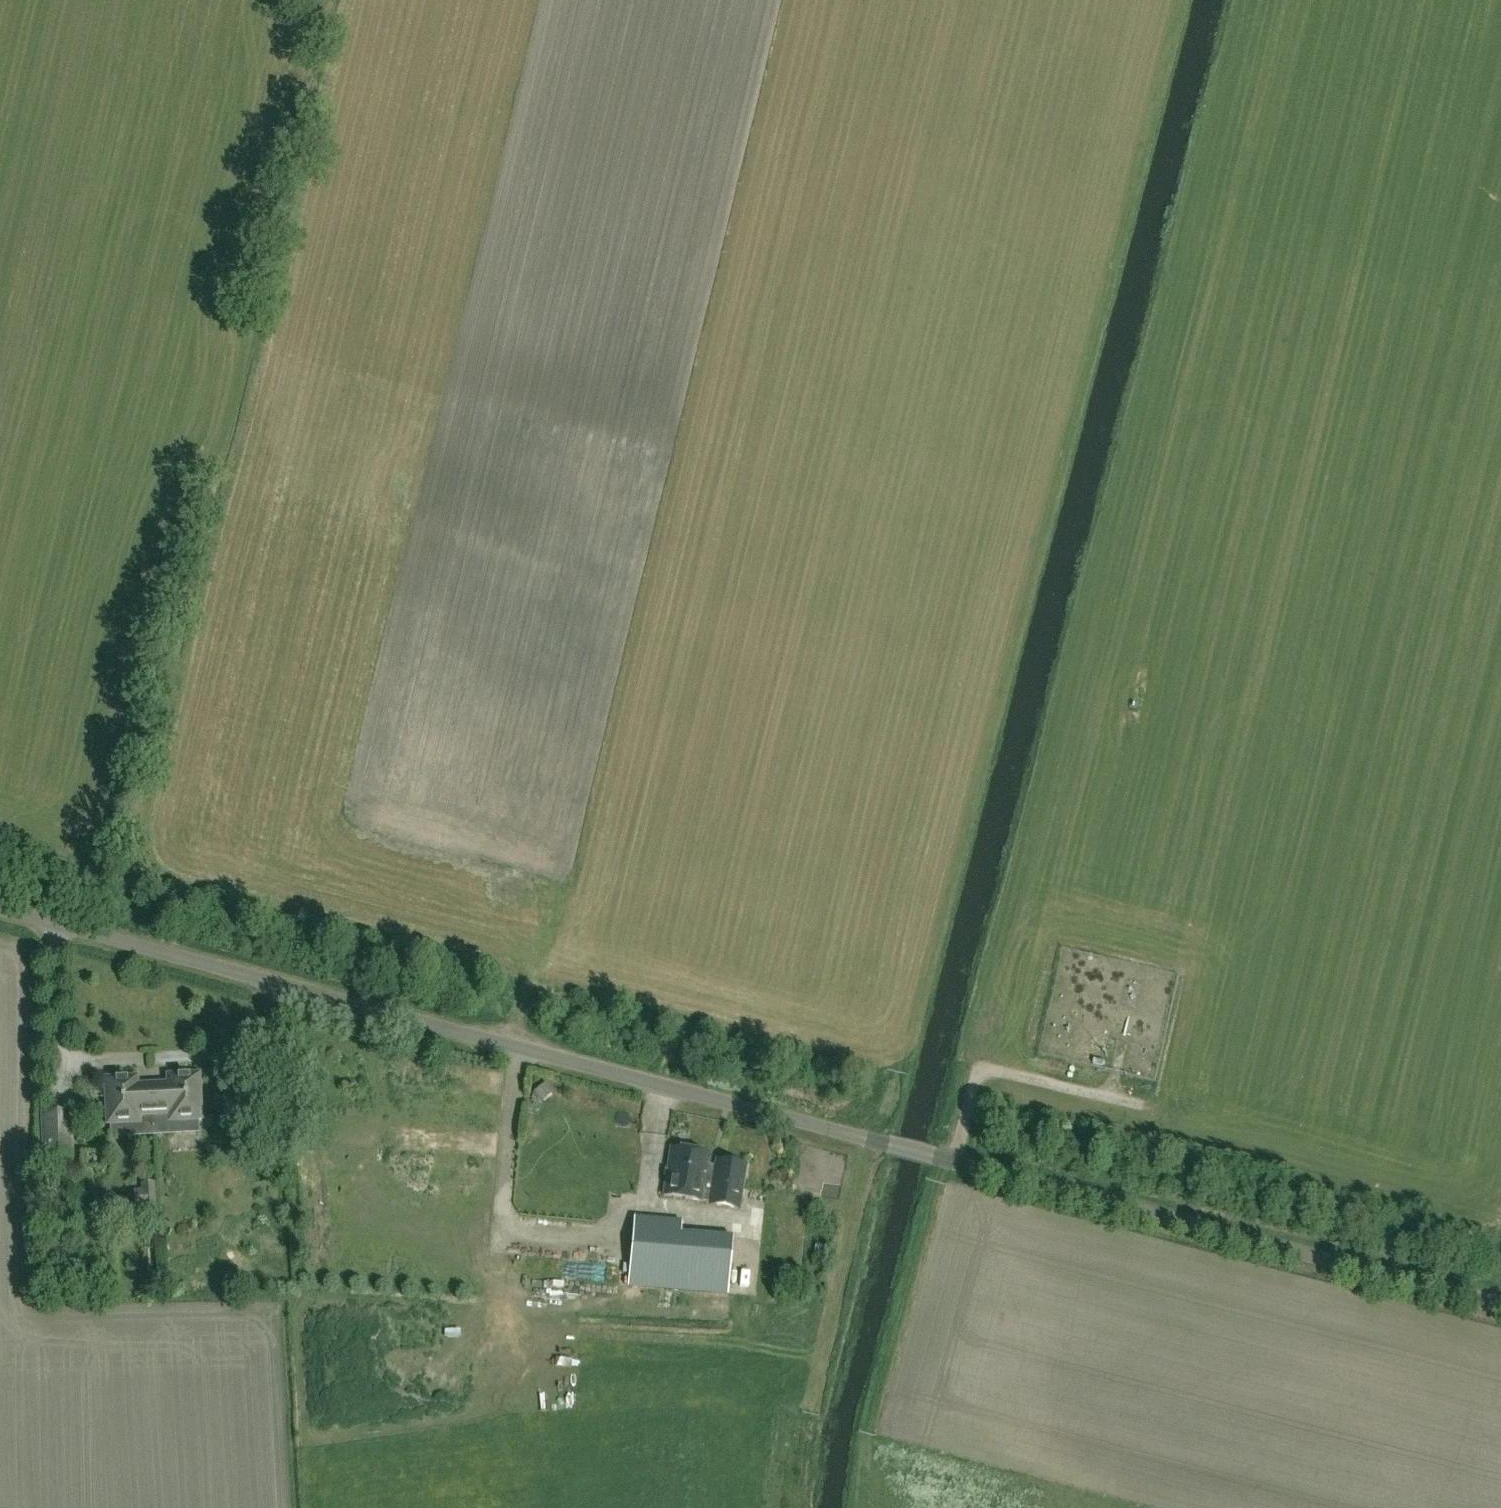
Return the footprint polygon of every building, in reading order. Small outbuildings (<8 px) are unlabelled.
[(170,1083),(155,1084),(156,1115),(172,1114),(172,1121),(204,1119),(201,1073),(169,1075),(170,1083)] [(156,1115),(155,1084),(140,1085),(139,1077),(107,1079),(110,1125),(142,1123),(142,1116),(156,1115)] [(74,1159),(72,1113),(40,1115),(42,1160),(74,1159)] [(707,1190),(711,1167),(709,1167),(711,1158),(673,1151),(669,1170),(663,1169),(662,1177),(668,1178),(664,1196),(703,1203),(705,1190),(707,1190)] [(717,1168),(711,1167),(707,1190),(712,1191),(709,1206),(737,1211),(745,1168),(718,1163),(717,1168)] [(155,1184),(141,1184),(141,1191),(133,1192),(134,1210),(142,1210),(142,1217),(156,1216),(155,1184)] [(681,1222),(634,1218),(632,1245),(629,1282),(629,1286),(730,1294),(734,1237),(680,1233),(681,1222)] [(617,1275),(618,1251),(517,1247),(516,1271),(617,1275)]
